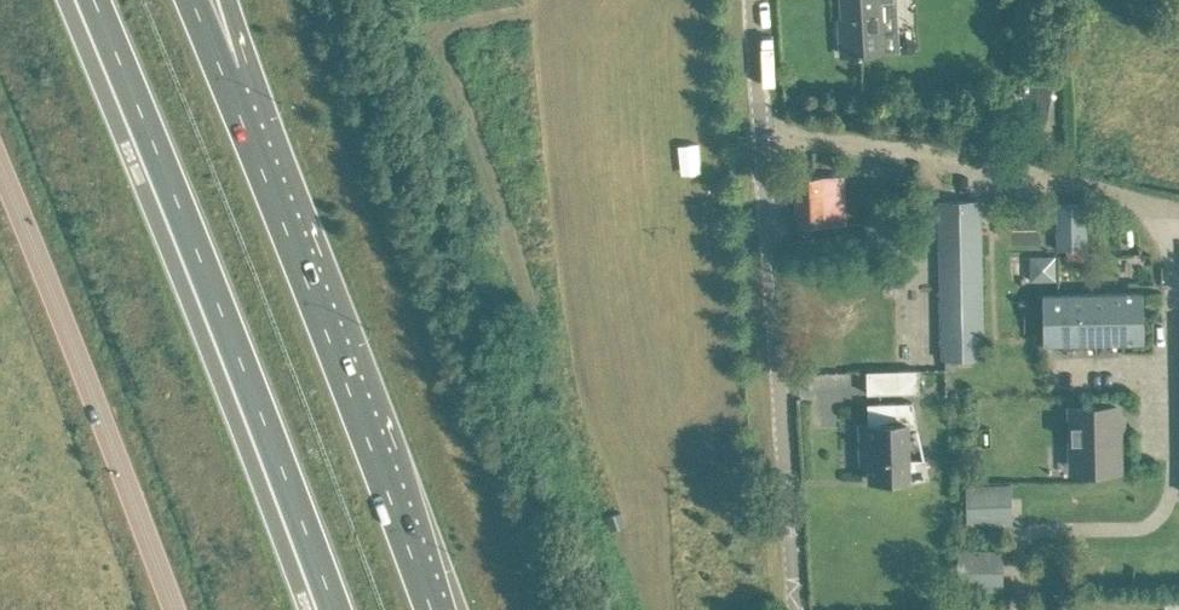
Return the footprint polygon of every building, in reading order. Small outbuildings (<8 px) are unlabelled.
[(845,54),(859,53),(859,56),(863,56),(863,53),(884,52),(881,2),(895,1),(895,0),(842,0),(845,54)] [(1041,81),(1034,117),(1059,121),(1065,85),(1041,81)] [(846,222),(845,175),(797,176),(799,223),(846,222)] [(939,201),(940,225),(942,359),(983,358),(980,200),(939,201)] [(1084,204),(1055,205),(1057,249),(1086,248),(1084,204)] [(1110,208),(1097,208),(1097,221),(1110,221),(1110,208)] [(1060,278),(1059,253),(1031,254),(1032,279),(1060,278)] [(1144,291),(1043,293),(1044,343),(1145,341),(1144,291)] [(919,368),(895,369),(896,392),(920,391),(919,368)] [(912,401),(868,402),(868,423),(861,423),(862,462),(870,461),(870,478),(895,478),(895,473),(902,473),(904,482),(929,477),(924,458),(908,458),(907,425),(917,425),(912,401)] [(1119,468),(1118,405),(1072,406),(1073,465),(1098,465),(1098,468),(1119,468)] [(1011,482),(967,483),(968,524),(1012,523),(1011,482)] [(620,510),(607,515),(612,528),(625,523),(620,510)] [(1004,548),(959,548),(958,589),(1003,589),(1004,548)]
